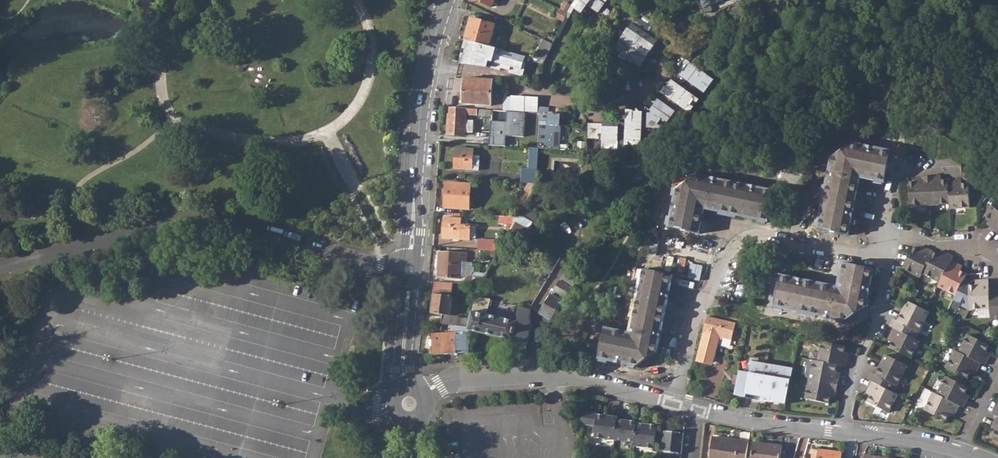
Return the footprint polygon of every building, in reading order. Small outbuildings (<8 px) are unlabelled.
[(570,6),(577,11),(579,7),(583,10),(587,5),(598,13),(606,0),(573,0),(570,6)] [(570,6),(562,3),(559,8),(567,12),(570,6)] [(563,21),(567,12),(559,8),(555,17),(563,21)] [(465,40),(493,47),(499,26),(471,18),(465,40)] [(631,23),(613,49),(620,54),(618,57),(625,61),(625,60),(632,63),(633,62),(639,67),(657,41),(631,23)] [(534,58),(544,61),(547,55),(552,44),(543,39),(534,58)] [(493,47),(465,40),(459,63),(491,67),(500,70),(501,67),(509,70),(509,72),(523,76),(526,63),(524,62),(525,56),(493,47)] [(686,60),(677,73),(704,93),(714,80),(686,60)] [(462,103),(490,105),(492,81),(464,79),(462,103)] [(670,82),(668,83),(668,86),(662,93),(673,101),(669,107),(658,100),(654,103),(654,105),(650,111),(652,112),(650,114),(648,114),(647,128),(656,128),(660,128),(665,121),(667,122),(675,112),(679,115),(684,109),(690,113),(699,100),(672,80),(670,82)] [(538,99),(504,96),(503,110),(537,112),(538,99)] [(466,114),(476,115),(476,109),(450,107),(449,115),(447,115),(446,134),(464,135),(466,114)] [(540,107),(540,113),(537,148),(552,149),(559,149),(559,144),(560,117),(558,114),(548,114),(549,108),(540,107)] [(490,144),(506,146),(507,135),(524,136),(526,112),(508,110),(507,121),(492,120),(490,144)] [(625,145),(641,146),(641,135),(642,128),(642,113),(642,112),(639,112),(638,111),(636,112),(626,112),(626,125),(619,124),(619,122),(603,120),(603,124),(601,152),(617,153),(618,139),(625,140),(625,145)] [(599,135),(602,135),(603,124),(588,123),(587,138),(599,139),(599,135)] [(469,144),(487,145),(487,137),(470,135),(469,144)] [(818,226),(848,232),(860,175),(884,180),(890,150),(854,143),(832,157),(818,226)] [(535,184),(537,148),(529,147),(528,175),(521,174),(520,183),(527,183),(535,184)] [(454,169),(478,171),(479,157),(472,156),(472,150),(456,149),(454,169)] [(669,225),(699,231),(704,211),(704,208),(767,221),(774,190),(698,174),(676,189),(669,225)] [(908,205),(929,204),(928,176),(919,177),(919,180),(907,181),(908,205)] [(929,204),(948,202),(947,179),(936,179),(935,176),(928,176),(929,204)] [(955,179),(947,179),(948,202),(949,207),(969,206),(967,182),(955,183),(955,179)] [(444,208),(468,209),(469,185),(446,183),(444,208)] [(535,184),(527,183),(522,193),(529,194),(535,184)] [(624,191),(632,197),(635,192),(636,190),(628,185),(624,191)] [(997,228),(997,199),(984,214),(993,222),(990,225),(996,231),(997,228)] [(532,224),(536,212),(523,207),(519,219),(532,224)] [(470,240),(470,238),(470,226),(470,225),(460,224),(460,218),(444,217),(442,238),(470,240)] [(510,230),(526,238),(529,233),(513,224),(510,230)] [(594,235),(603,240),(608,232),(600,226),(594,235)] [(537,245),(559,258),(563,250),(541,237),(537,245)] [(477,249),(498,250),(504,240),(478,238),(477,249)] [(919,275),(921,271),(932,250),(925,247),(923,251),(912,246),(902,266),(919,275)] [(921,271),(939,280),(950,260),(952,256),(945,252),(942,256),(932,250),(921,271)] [(437,276),(462,277),(465,274),(466,253),(439,252),(437,276)] [(957,263),(950,260),(939,280),(937,285),(955,294),(965,273),(955,268),(957,263)] [(774,306),(843,320),(865,304),(873,269),(843,262),(838,287),(781,275),(774,306)] [(570,264),(553,291),(565,299),(582,272),(570,264)] [(598,358),(635,366),(657,352),(672,276),(641,270),(629,333),(604,328),(598,358)] [(465,284),(480,285),(485,274),(472,273),(472,277),(466,277),(465,284)] [(969,308),(990,307),(989,290),(988,280),(979,280),(980,284),(968,285),(969,308)] [(437,290),(452,291),(453,283),(435,282),(434,290),(437,290)] [(456,325),(467,327),(469,319),(458,317),(458,316),(450,315),(453,296),(452,296),(452,291),(437,290),(436,294),(434,294),(431,312),(440,314),(439,323),(453,324),(456,325)] [(997,318),(997,294),(997,290),(989,290),(990,307),(991,318),(997,318)] [(553,291),(551,295),(563,302),(565,299),(553,291)] [(912,293),(908,300),(921,307),(924,300),(912,293)] [(539,323),(545,328),(563,302),(551,295),(546,304),(540,313),(541,314),(544,316),(541,321),(539,323)] [(890,325),(894,327),(915,338),(928,311),(921,307),(908,300),(898,320),(894,317),(890,325)] [(537,311),(540,313),(546,304),(543,302),(537,311)] [(467,330),(527,343),(531,324),(530,324),(530,308),(519,306),(514,321),(472,311),(469,319),(467,327),(467,330)] [(707,316),(697,353),(714,357),(718,341),(717,339),(721,336),(722,338),(731,341),(736,323),(707,316)] [(432,346),(432,355),(469,353),(467,330),(467,327),(456,325),(453,324),(453,332),(431,334),(431,339),(432,346)] [(919,340),(915,338),(894,327),(891,334),(895,336),(890,347),(910,358),(919,340)] [(968,333),(959,351),(979,362),(984,364),(988,357),(984,355),(989,344),(968,333)] [(822,341),(818,361),(837,364),(846,366),(847,358),(842,357),(845,346),(822,341)] [(976,369),(979,362),(959,351),(955,349),(945,368),(967,379),(972,367),(976,369)] [(695,361),(711,366),(713,361),(714,357),(697,353),(695,361)] [(868,379),(872,381),(893,392),(906,365),(886,354),(876,374),(872,372),(868,379)] [(813,359),(809,379),(837,384),(839,376),(835,375),(837,364),(818,361),(813,359)] [(739,371),(738,378),(737,381),(736,387),(734,396),(746,399),(763,401),(763,397),(767,397),(788,400),(794,368),(751,361),(749,373),(739,371)] [(946,376),(937,394),(958,405),(962,407),(966,399),(962,397),(967,387),(946,376)] [(836,392),(837,384),(809,379),(805,399),(829,403),(831,391),(836,392)] [(897,394),(893,392),(872,381),(868,388),(873,390),(867,401),(888,412),(897,394)] [(955,411),(958,405),(937,394),(933,392),(924,409),(945,420),(951,409),(955,411)] [(583,423),(591,423),(593,410),(585,409),(583,423)] [(597,435),(616,438),(619,417),(619,415),(599,412),(600,411),(593,410),(591,423),(598,424),(597,435)] [(616,438),(636,440),(639,421),(639,419),(619,417),(616,438)] [(636,443),(656,445),(658,423),(639,421),(636,440),(636,443)] [(663,449),(683,452),(685,431),(673,430),(673,427),(665,426),(663,449)] [(749,442),(712,437),(709,457),(747,457),(749,442)] [(787,446),(754,442),(752,457),(786,457),(787,446)] [(841,452),(812,449),(812,457),(841,457),(841,452)]
